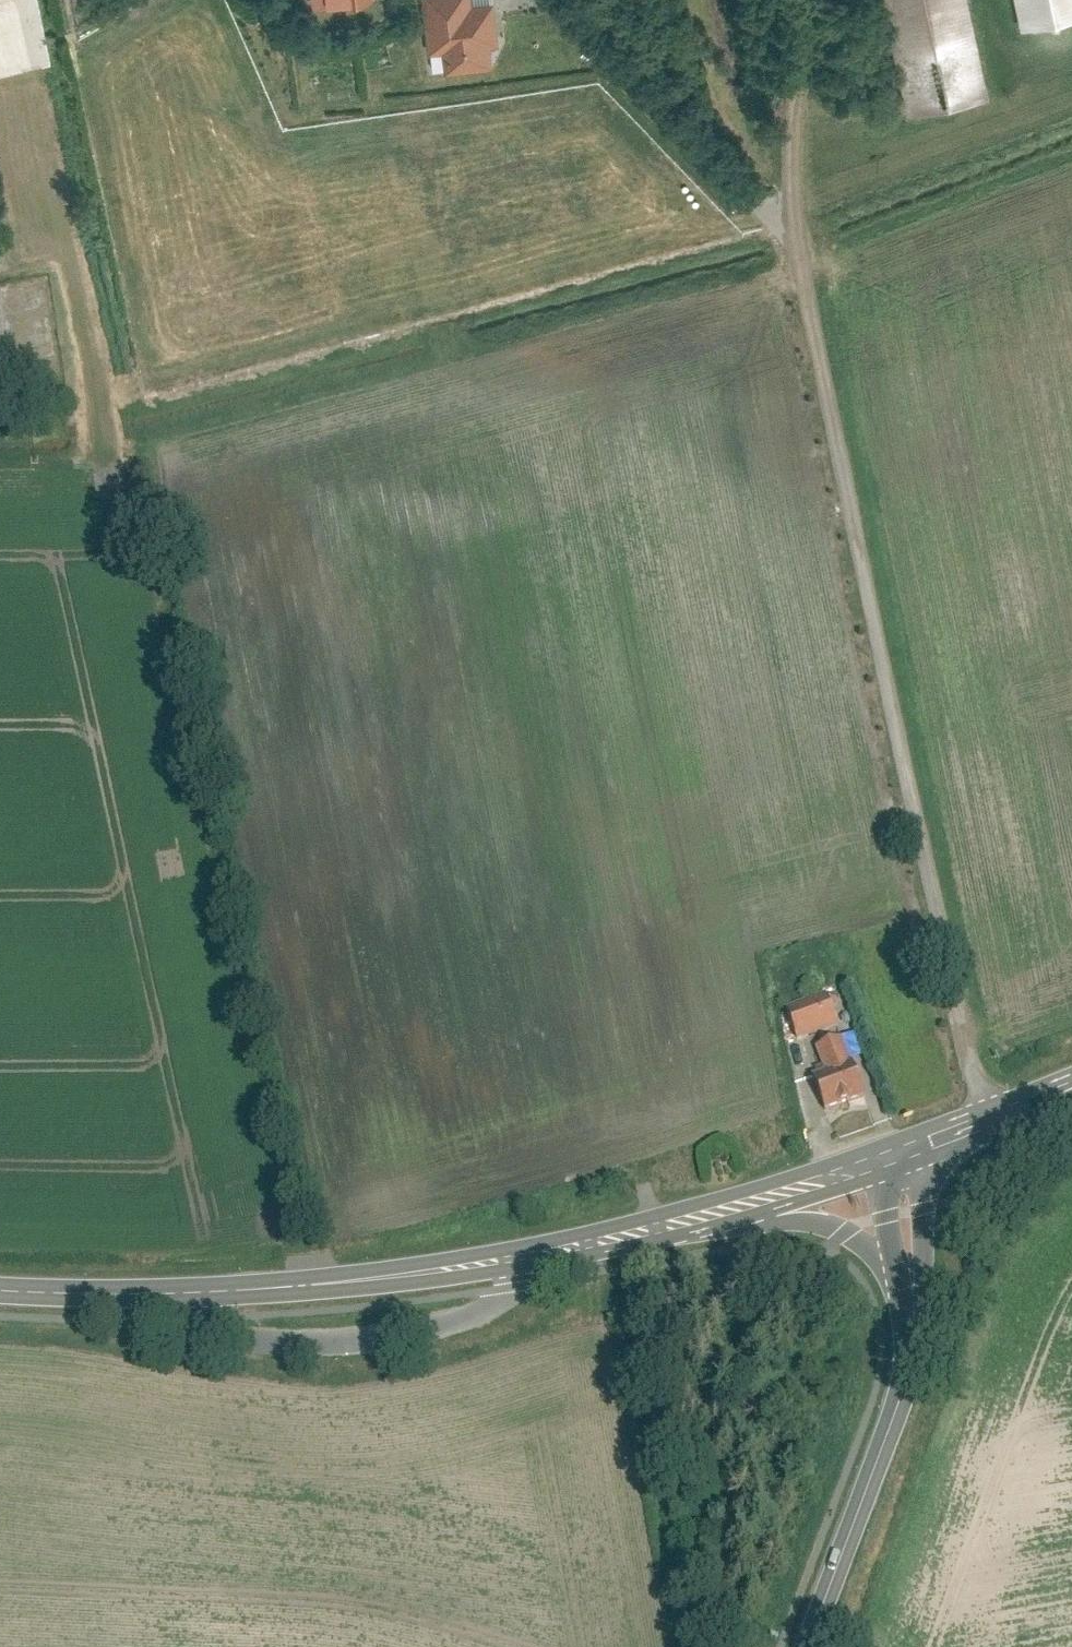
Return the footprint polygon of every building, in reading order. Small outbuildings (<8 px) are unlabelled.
[(429,74),(499,65),(491,0),(420,0),(429,74)] [(915,107),(988,93),(971,0),(895,0),(915,107)] [(1071,20),(1071,0),(1022,0),(1028,29),(1071,20)] [(825,994),(786,1009),(799,1042),(838,1026),(825,994)] [(825,1109),(864,1094),(845,1043),(818,1052),(828,1079),(816,1084),(825,1109)]
